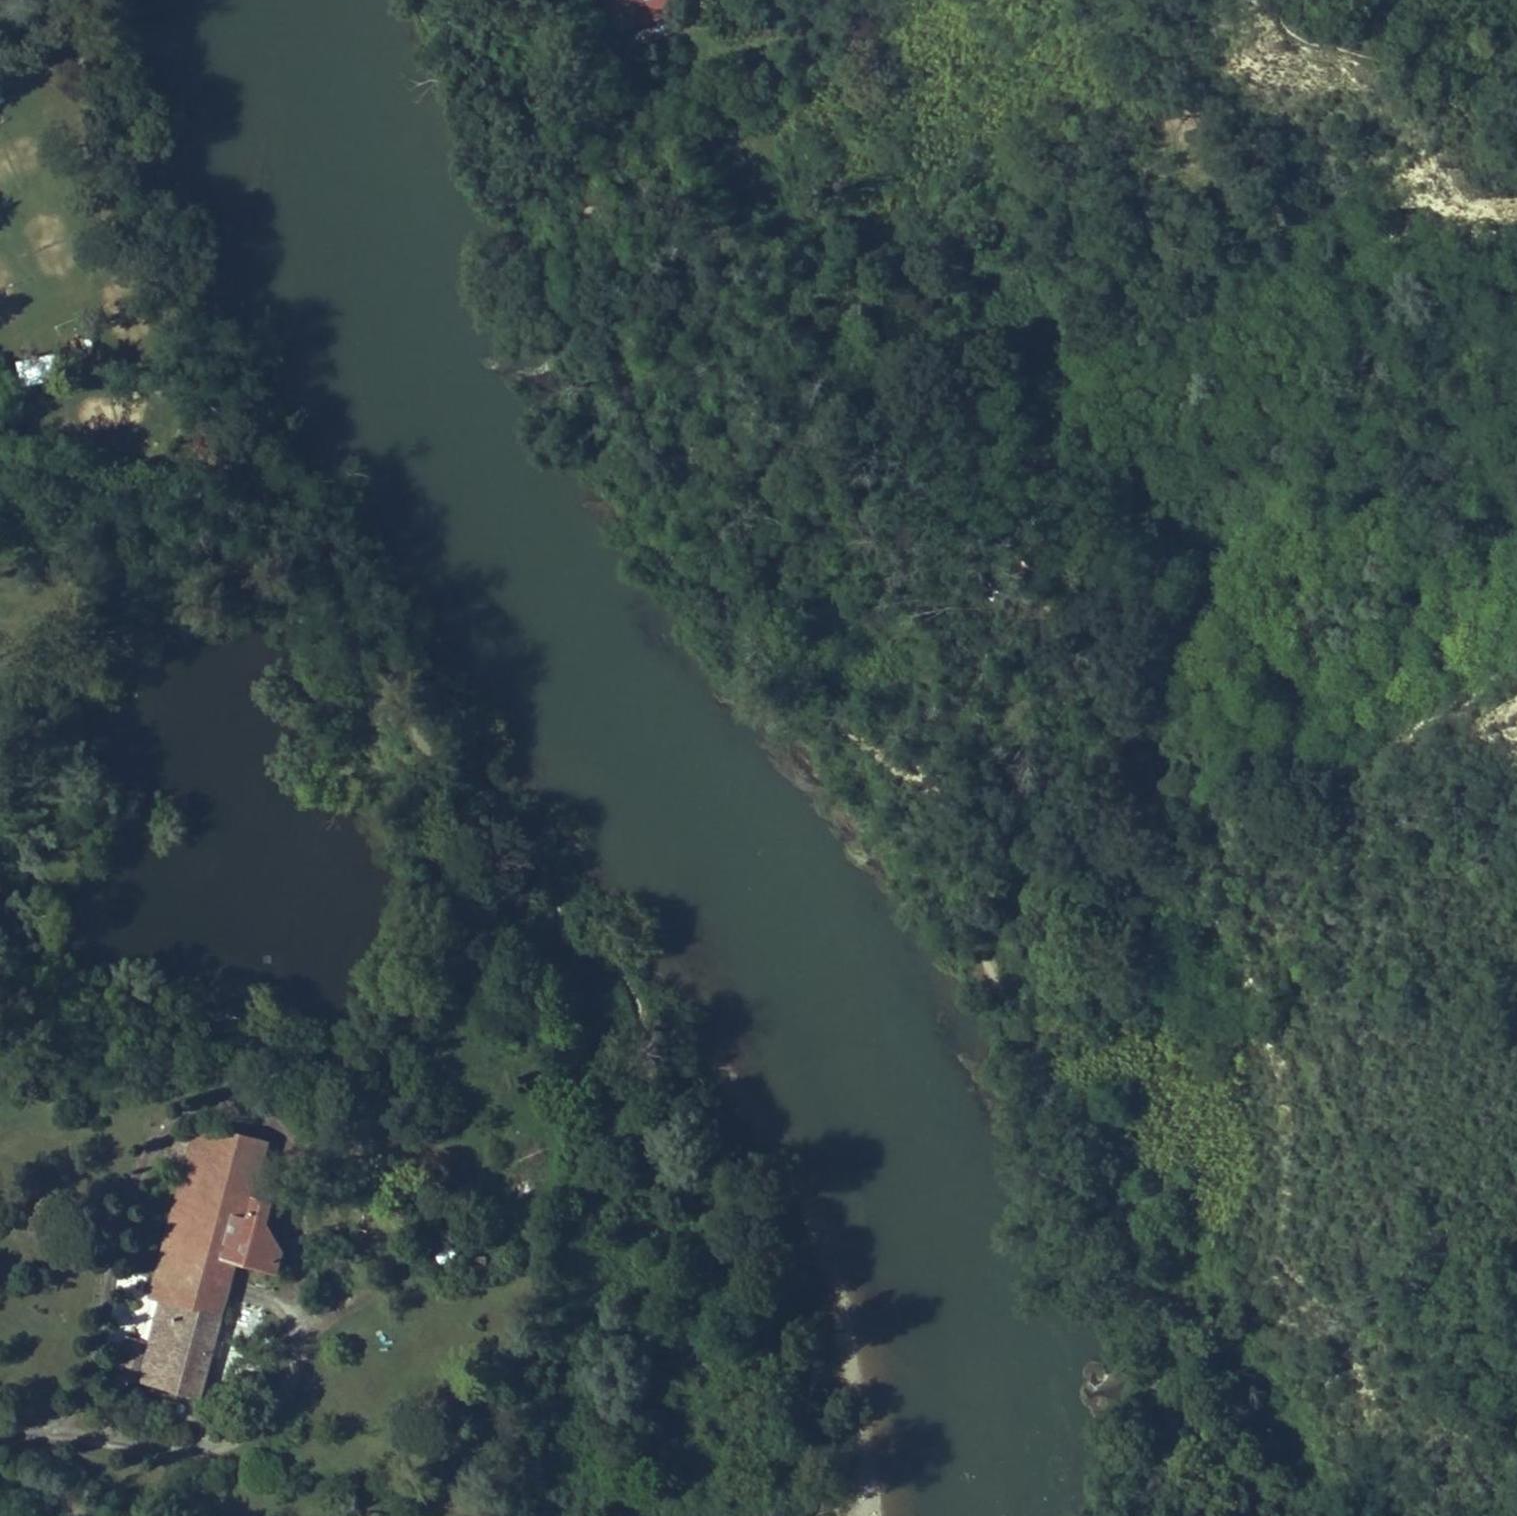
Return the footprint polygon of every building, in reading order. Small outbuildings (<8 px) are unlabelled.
[(615,37),(660,22),(652,0),(601,0),(615,37)] [(230,1279),(235,1260),(254,1197),(268,1141),(252,1138),(229,1132),(199,1124),(156,1279),(172,1283),(167,1303),(220,1317),(225,1298),(230,1279)] [(270,1202),(254,1197),(235,1260),(274,1271),(286,1230),(264,1224),(270,1202)] [(199,1395),(220,1317),(167,1303),(172,1283),(156,1279),(152,1295),(162,1298),(145,1359),(124,1353),(115,1384),(127,1387),(129,1378),(199,1395)]
